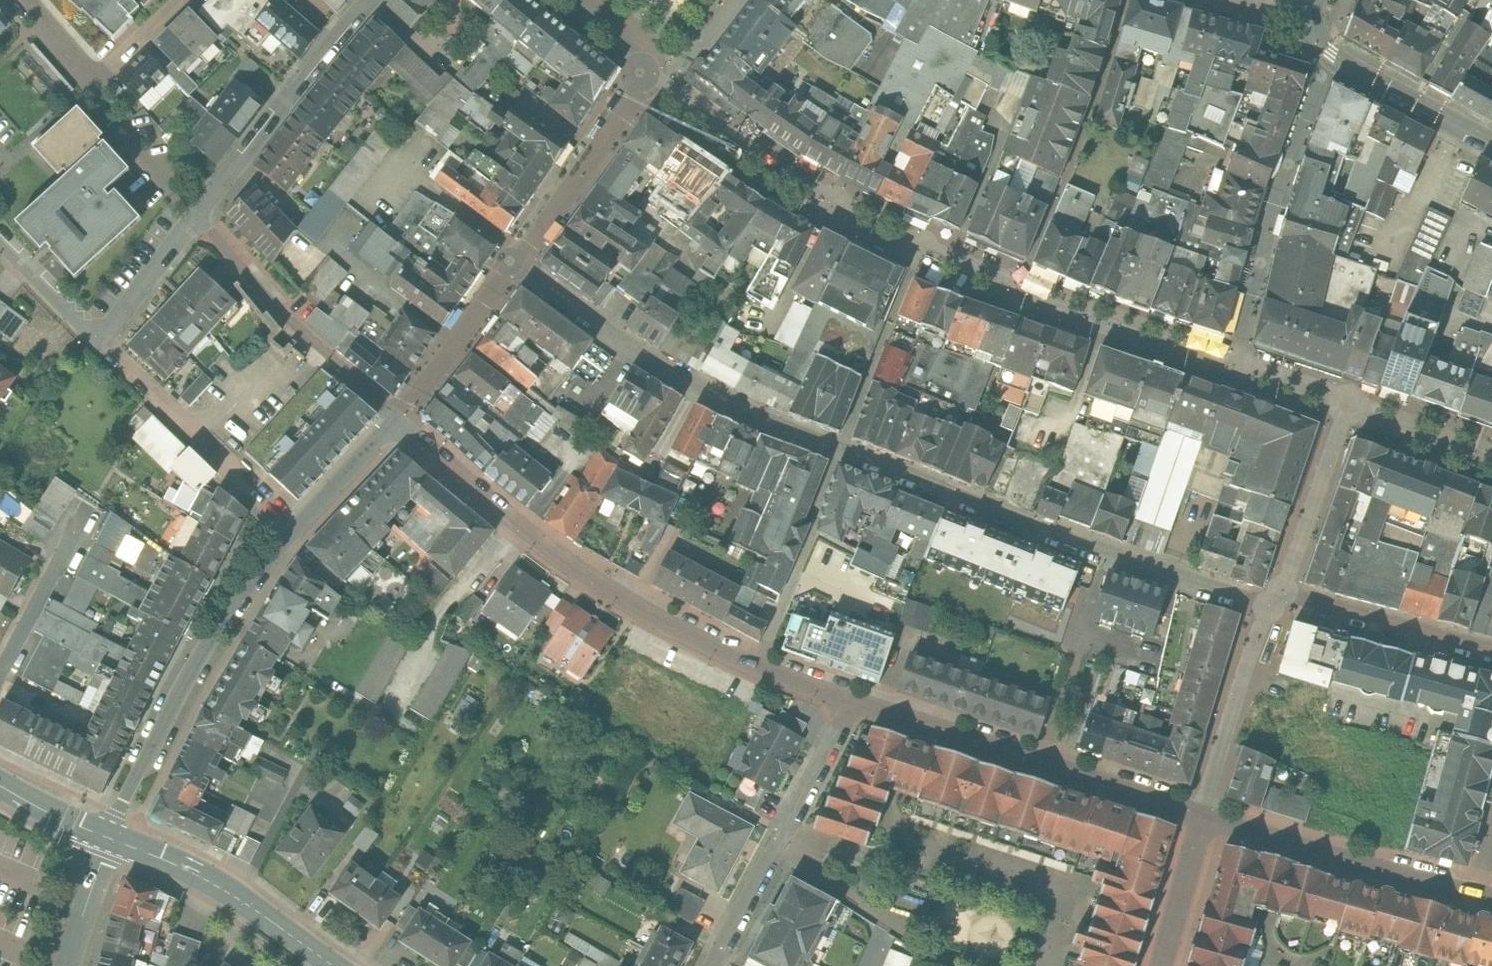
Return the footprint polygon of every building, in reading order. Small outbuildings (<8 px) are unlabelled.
[(83,14),(84,13),(95,23),(105,13),(114,2),(131,18),(141,9),(131,0),(68,0),(83,14)] [(146,9),(155,0),(136,0),(146,9)] [(208,2),(229,23),(246,1),(248,0),(210,0),(208,2)] [(246,1),(229,23),(227,25),(243,38),(245,40),(246,40),(259,50),(272,33),(301,58),(320,34),(292,9),(291,10),(280,0),(274,0),(262,15),(246,1)] [(246,1),(262,15),(274,0),(248,0),(246,1)] [(338,13),(351,0),(325,0),(338,13)] [(388,6),(412,29),(414,27),(413,27),(421,18),(421,19),(430,10),(430,9),(438,0),(393,0),(388,6)] [(474,40),(485,50),(482,54),(470,67),(478,74),(475,78),(483,85),(503,61),(520,41),(545,11),(533,0),(509,0),(493,18),(474,40)] [(489,14),(493,18),(509,0),(472,0),(489,14)] [(758,0),(754,0),(720,45),(754,70),(760,75),(795,28),(758,0)] [(827,0),(758,0),(795,28),(807,37),(803,42),(827,59),(851,70),(873,41),(871,34),(842,12),(843,12),(827,0)] [(848,1),(864,9),(870,0),(849,0),(848,1)] [(893,0),(870,0),(864,9),(887,20),(897,4),(898,3),(893,0)] [(906,10),(895,33),(898,34),(905,38),(906,38),(880,87),(867,110),(872,113),(873,113),(899,125),(882,161),(893,167),(936,84),(954,96),(977,55),(979,52),(970,47),(989,0),(911,0),(906,10)] [(898,3),(897,4),(906,10),(911,0),(893,0),(898,3)] [(1005,0),(1037,12),(1040,7),(1067,17),(1072,0),(1005,0)] [(1067,17),(1086,21),(1089,13),(1092,0),(1072,0),(1067,17)] [(1089,13),(1086,21),(1091,22),(1088,33),(1086,40),(1107,47),(1119,0),(1092,0),(1089,13)] [(1154,0),(1133,0),(1115,61),(1136,67),(1142,48),(1154,0)] [(1142,48),(1164,54),(1162,61),(1162,62),(1177,69),(1182,53),(1193,11),(1181,8),(1182,7),(1158,0),(1154,0),(1142,48)] [(1358,2),(1402,22),(1409,0),(1359,0),(1358,2)] [(1417,2),(1431,8),(1433,5),(1436,0),(1413,0),(1417,2)] [(1433,5),(1442,9),(1456,18),(1459,12),(1467,0),(1436,0),(1433,5)] [(1478,3),(1491,9),(1491,0),(1480,0),(1478,3)] [(131,18),(114,2),(105,13),(125,32),(135,22),(131,18)] [(229,23),(208,2),(198,11),(220,33),(227,25),(229,23)] [(1402,22),(1358,2),(1346,37),(1387,60),(1406,24),(1402,22)] [(1431,8),(1417,2),(1411,15),(1419,19),(1424,21),(1432,9),(1431,8)] [(1428,35),(1423,33),(1424,32),(1417,28),(1415,27),(1406,22),(1406,24),(1387,60),(1386,62),(1401,69),(1421,80),(1441,42),(1456,18),(1442,9),(1428,35)] [(1479,29),(1491,37),(1491,36),(1491,35),(1491,9),(1479,29)] [(217,38),(191,11),(173,28),(200,55),(217,38)] [(545,11),(520,41),(541,58),(546,62),(571,32),(545,11)] [(1196,64),(1195,64),(1184,95),(1200,99),(1205,85),(1213,61),(1224,20),(1193,11),(1182,53),(1198,57),(1196,64)] [(125,32),(105,13),(95,23),(115,42),(125,32)] [(421,18),(413,27),(414,27),(419,33),(427,24),(421,19),(421,18)] [(377,19),(335,67),(363,92),(388,63),(405,45),(405,44),(377,19)] [(1424,21),(1419,19),(1415,27),(1417,28),(1419,26),(1421,26),(1424,21)] [(1224,20),(1213,61),(1205,85),(1229,92),(1229,91),(1236,64),(1241,65),(1242,62),(1246,64),(1250,51),(1256,53),(1257,50),(1265,25),(1252,22),(1251,27),(1224,20)] [(1467,21),(1429,84),(1452,97),(1472,66),(1491,37),(1479,29),(1467,21)] [(200,55),(173,28),(156,44),(173,62),(183,72),(184,71),(200,55)] [(1088,33),(1077,30),(1075,37),(1086,40),(1088,33)] [(618,70),(571,32),(546,62),(567,80),(564,86),(593,106),(618,70)] [(1062,33),(1061,33),(1050,68),(1046,82),(1090,98),(1100,72),(1107,47),(1086,40),(1075,37),(1067,34),(1062,33)] [(905,38),(898,34),(896,36),(898,46),(900,47),(905,38)] [(1472,66),(1452,97),(1491,121),(1491,36),(1491,37),(1472,66)] [(541,58),(520,41),(503,61),(525,78),(541,58)] [(441,78),(405,45),(388,63),(409,83),(407,86),(429,107),(430,105),(431,104),(433,100),(434,100),(455,79),(454,79),(446,72),(441,78)] [(754,70),(720,45),(696,77),(730,103),(746,80),(754,70)] [(1281,57),(1257,50),(1250,70),(1246,83),(1252,85),(1258,87),(1259,87),(1271,91),(1281,57)] [(146,51),(119,78),(139,99),(140,99),(153,86),(156,89),(157,88),(169,75),(165,70),(146,51)] [(1236,93),(1241,80),(1240,79),(1244,68),(1250,70),(1256,53),(1250,51),(1246,64),(1242,62),(1241,65),(1236,64),(1229,91),(1236,93)] [(893,167),(879,194),(880,195),(906,208),(939,144),(948,148),(970,107),(976,111),(988,86),(999,64),(977,55),(954,96),(936,84),(893,167)] [(1050,68),(1022,57),(1016,71),(1032,78),(1033,77),(1046,82),(1050,68)] [(1310,66),(1281,57),(1271,91),(1265,107),(1279,111),(1272,130),(1285,136),(1302,93),(1310,66)] [(1153,80),(1142,77),(1134,105),(1144,109),(1142,118),(1154,123),(1161,103),(1166,104),(1178,69),(1177,69),(1162,62),(1162,61),(1159,60),(1153,80)] [(1136,67),(1115,61),(1111,73),(1098,120),(1107,124),(1118,129),(1136,67)] [(183,72),(173,62),(165,70),(169,75),(190,96),(199,87),(184,71),(183,72)] [(1010,69),(999,64),(988,86),(1000,91),(1010,69)] [(335,67),(295,117),(325,141),(363,92),(335,67)] [(475,78),(463,68),(454,79),(455,79),(471,92),(473,94),(475,93),(483,85),(475,78)] [(1240,79),(1241,80),(1236,93),(1243,95),(1246,83),(1250,70),(1244,68),(1240,79)] [(1016,71),(1010,69),(1000,91),(1024,99),(1032,78),(1016,71)] [(997,169),(1052,193),(1068,155),(1090,98),(1046,82),(1033,77),(1032,78),(1024,99),(1012,133),(1003,154),(997,169)] [(455,79),(434,100),(431,104),(430,105),(429,107),(416,124),(437,140),(458,112),(457,111),(471,92),(455,79)] [(730,103),(767,129),(783,107),(778,103),(785,92),(773,84),(766,94),(746,80),(730,103)] [(837,100),(803,80),(783,107),(767,129),(786,143),(804,154),(837,100)] [(266,103),(237,81),(211,114),(237,139),(266,103)] [(1382,107),(1336,84),(1331,86),(1309,144),(1333,153),(1333,152),(1346,157),(1356,133),(1362,119),(1373,125),(1382,107)] [(1229,92),(1205,85),(1200,99),(1192,115),(1187,131),(1210,140),(1224,146),(1234,121),(1235,117),(1241,100),(1243,95),(1236,93),(1229,91),(1229,92)] [(176,112),(157,88),(156,89),(153,86),(140,99),(139,99),(137,100),(160,127),(172,116),(176,112)] [(593,106),(564,86),(557,95),(549,90),(542,100),(578,128),(593,106)] [(1271,91),(1259,87),(1254,105),(1265,109),(1265,107),(1271,91)] [(481,98),(475,93),(473,94),(471,92),(457,111),(458,112),(487,136),(496,123),(502,127),(503,125),(509,116),(508,115),(482,97),(481,98)] [(837,100),(804,154),(823,165),(856,104),(840,95),(837,100)] [(204,107),(192,98),(180,109),(199,126),(193,133),(199,137),(193,144),(218,165),(237,139),(211,114),(204,107)] [(1254,105),(1241,100),(1235,117),(1234,121),(1243,125),(1246,118),(1259,124),(1261,120),(1264,113),(1265,109),(1254,105)] [(1166,104),(1161,103),(1154,123),(1167,128),(1169,128),(1175,108),(1166,105),(1166,104)] [(856,104),(823,165),(842,176),(872,113),(867,110),(856,104)] [(571,142),(522,106),(514,107),(508,115),(509,116),(503,125),(511,132),(525,143),(554,165),(571,142)] [(79,107),(45,138),(50,143),(39,153),(59,176),(65,171),(69,175),(103,143),(100,139),(104,135),(79,107)] [(970,107),(948,148),(963,156),(976,128),(980,130),(987,116),(976,111),(970,107)] [(1404,118),(1382,107),(1373,125),(1368,138),(1380,144),(1386,131),(1395,136),(1397,133),(1404,118)] [(1192,115),(1176,110),(1177,108),(1175,108),(1169,128),(1186,133),(1187,131),(1192,115)] [(899,125),(873,113),(872,113),(842,176),(864,187),(879,195),(879,194),(893,167),(882,161),(899,125)] [(172,116),(160,127),(167,135),(179,124),(172,116)] [(295,117),(256,167),(286,191),(325,141),(295,117)] [(1404,118),(1397,133),(1395,136),(1390,149),(1388,153),(1380,174),(1378,180),(1389,185),(1395,169),(1412,178),(1433,133),(1404,118)] [(1098,120),(1096,120),(1072,174),(1084,180),(1107,124),(1098,120)] [(1243,125),(1234,121),(1224,146),(1232,151),(1239,154),(1241,149),(1245,138),(1249,127),(1243,125)] [(642,125),(626,147),(627,147),(598,186),(620,201),(627,191),(637,198),(652,177),(656,180),(665,167),(683,144),(655,123),(654,125),(642,126),(642,125)] [(167,135),(164,138),(175,150),(190,136),(179,124),(167,135)] [(1245,138),(1279,151),(1283,141),(1249,127),(1245,138)] [(963,156),(954,175),(978,185),(991,154),(995,136),(983,131),(980,130),(976,128),(963,156)] [(1169,128),(1167,128),(1157,152),(1181,162),(1187,146),(1204,152),(1210,140),(1187,131),(1186,133),(1169,128)] [(376,131),(330,189),(347,203),(394,145),(376,131)] [(511,132),(495,154),(509,164),(525,143),(511,132)] [(1368,138),(1356,133),(1346,157),(1356,162),(1350,178),(1344,195),(1343,200),(1365,208),(1366,208),(1371,195),(1372,196),(1378,180),(1380,174),(1388,153),(1390,149),(1380,144),(1368,138)] [(1279,151),(1245,138),(1241,149),(1275,163),(1279,151)] [(69,175),(32,208),(37,214),(21,228),(42,251),(48,245),(52,250),(50,251),(71,273),(82,263),(87,269),(141,219),(116,191),(110,197),(106,192),(118,182),(113,176),(125,165),(105,142),(69,175)] [(554,165),(525,143),(509,164),(505,171),(535,193),(554,165)] [(725,173),(683,144),(665,167),(675,175),(659,196),(660,198),(669,204),(689,217),(725,173)] [(939,144),(906,208),(933,219),(954,175),(963,156),(948,148),(939,144)] [(1333,153),(1309,144),(1308,144),(1307,145),(1308,145),(1302,162),(1298,173),(1299,173),(1291,201),(1326,214),(1329,215),(1359,226),(1365,211),(1365,208),(1343,200),(1344,195),(1333,191),(1339,174),(1344,158),(1333,153)] [(505,171),(476,149),(466,162),(478,172),(525,208),(535,193),(505,171)] [(1275,163),(1241,149),(1239,154),(1232,151),(1225,160),(1271,175),(1275,163)] [(1181,162),(1157,152),(1150,168),(1174,178),(1181,162)] [(1481,158),(1479,163),(1460,203),(1477,210),(1479,206),(1491,212),(1491,164),(1481,158)] [(1271,175),(1225,160),(1221,170),(1265,189),(1271,175)] [(525,208),(478,172),(469,183),(447,166),(436,180),(507,234),(525,208)] [(1221,170),(1215,167),(1206,195),(1207,195),(1207,194),(1260,210),(1266,190),(1221,170)] [(1174,178),(1150,168),(1143,185),(1152,188),(1167,194),(1174,178)] [(1052,193),(997,169),(991,183),(990,182),(979,207),(1012,221),(1036,231),(1052,193)] [(689,217),(680,229),(693,240),(690,244),(698,251),(702,246),(713,231),(703,225),(719,204),(729,210),(746,187),(725,173),(689,217)] [(1350,179),(1339,174),(1333,191),(1344,195),(1350,179)] [(978,185),(954,175),(933,219),(958,230),(978,185)] [(1389,185),(1378,180),(1372,196),(1371,195),(1366,208),(1365,208),(1365,211),(1384,220),(1397,189),(1389,185)] [(1101,198),(1068,183),(1034,263),(1066,276),(1075,256),(1087,230),(1095,212),(1101,198)] [(620,201),(598,186),(582,207),(618,230),(625,220),(634,226),(639,218),(641,216),(620,201)] [(296,231),(254,187),(227,213),(274,263),(296,231)] [(746,187),(729,210),(736,215),(720,236),(713,231),(702,246),(713,256),(711,259),(708,257),(699,269),(715,279),(720,270),(728,256),(727,255),(766,201),(746,187)] [(1120,298),(1167,194),(1152,188),(1150,195),(1140,190),(1125,226),(1105,217),(1098,234),(1110,239),(1107,246),(1090,286),(1116,297),(1120,298)] [(330,189),(297,230),(314,244),(347,203),(330,189)] [(436,203),(417,192),(392,223),(410,236),(411,237),(420,226),(436,203)] [(1167,194),(1120,298),(1151,308),(1172,252),(1173,249),(1178,235),(1178,234),(1183,214),(1178,212),(1182,200),(1167,194)] [(1260,210),(1207,194),(1207,195),(1206,195),(1199,216),(1209,219),(1252,231),(1260,210)] [(1207,228),(1190,222),(1196,205),(1182,200),(1178,212),(1183,214),(1178,234),(1178,235),(1174,246),(1206,256),(1209,244),(1226,248),(1223,261),(1242,266),(1245,254),(1246,254),(1252,231),(1209,219),(1207,228)] [(766,201),(727,255),(728,256),(720,270),(734,279),(746,259),(761,239),(775,247),(791,215),(766,201)] [(1326,214),(1291,201),(1288,209),(1285,220),(1284,220),(1279,237),(1280,238),(1346,259),(1346,258),(1359,226),(1329,215),(1326,214)] [(499,246),(457,214),(456,215),(436,203),(420,226),(439,240),(437,242),(458,257),(459,256),(481,271),(499,246)] [(689,217),(669,204),(660,215),(680,229),(689,217)] [(618,230),(582,207),(567,228),(619,264),(630,272),(632,273),(638,264),(646,254),(648,250),(618,230)] [(1001,248),(1012,221),(979,207),(968,233),(1001,248)] [(1451,220),(1429,209),(1423,222),(1445,233),(1451,220)] [(1105,217),(1095,212),(1087,230),(1097,234),(1098,234),(1105,217)] [(815,228),(791,215),(775,247),(783,251),(772,272),(762,266),(746,293),(768,306),(775,297),(779,299),(812,234),(815,228)] [(656,228),(639,218),(634,226),(649,237),(656,228)] [(1012,221),(1001,248),(1025,258),(1036,231),(1012,221)] [(457,306),(406,269),(389,256),(397,243),(371,222),(351,249),(396,282),(391,288),(444,326),(457,306)] [(1423,222),(1394,280),(1396,281),(1418,288),(1428,267),(1445,233),(1423,222)] [(439,240),(420,226),(411,237),(410,236),(407,240),(428,256),(437,242),(439,240)] [(586,268),(606,282),(619,264),(567,228),(554,246),(586,268)] [(847,244),(825,233),(795,291),(816,302),(847,244)] [(1312,307),(1360,323),(1378,267),(1376,266),(1375,268),(1346,258),(1346,259),(1280,238),(1267,292),(1312,307)] [(1091,239),(1082,258),(1075,256),(1066,276),(1090,286),(1107,246),(1091,239)] [(648,250),(646,254),(653,259),(662,246),(655,241),(648,250)] [(458,257),(437,242),(428,256),(434,260),(448,271),(458,257)] [(458,257),(448,271),(434,260),(429,266),(398,243),(397,243),(389,256),(406,269),(457,306),(481,271),(459,256),(458,257)] [(816,302),(813,310),(795,350),(816,358),(818,355),(852,372),(902,272),(847,244),(816,302)] [(1480,245),(1463,289),(1468,290),(1485,298),(1487,294),(1491,281),(1491,249),(1480,245)] [(572,285),(586,268),(554,246),(541,263),(572,285)] [(1212,258),(1206,256),(1200,273),(1207,275),(1208,272),(1212,258)] [(348,272),(329,257),(315,276),(331,293),(348,272)] [(1221,260),(1212,258),(1208,272),(1217,274),(1221,260)] [(1202,293),(1232,301),(1242,266),(1223,261),(1221,260),(1217,274),(1216,278),(1215,284),(1206,281),(1202,293)] [(1194,271),(1169,263),(1152,309),(1176,318),(1194,272),(1194,271)] [(658,278),(638,264),(632,273),(630,272),(618,287),(641,304),(645,306),(652,296),(659,286),(665,278),(660,275),(658,278)] [(701,287),(673,267),(665,278),(659,286),(668,293),(672,288),(691,301),(701,287)] [(1428,267),(1418,288),(1415,292),(1412,300),(1405,314),(1426,322),(1447,275),(1428,267)] [(586,268),(572,285),(601,306),(614,287),(606,282),(586,268)] [(237,302),(203,270),(176,298),(207,328),(209,330),(237,302)] [(1207,276),(1194,272),(1176,318),(1193,324),(1202,293),(1206,281),(1207,276)] [(331,293),(315,276),(302,292),(317,309),(318,308),(319,309),(331,293)] [(936,288),(915,280),(900,317),(920,325),(936,288)] [(241,281),(231,288),(242,303),(247,299),(275,336),(285,328),(271,308),(265,313),(241,281)] [(1418,288),(1396,281),(1393,292),(1412,300),(1415,292),(1418,288)] [(529,337),(550,308),(522,288),(501,317),(502,318),(501,318),(529,337)] [(964,298),(937,289),(936,288),(920,325),(922,326),(908,360),(911,361),(898,392),(878,447),(896,453),(908,424),(913,413),(929,377),(941,354),(948,337),(964,298)] [(1485,298),(1468,290),(1460,311),(1478,318),(1480,313),(1486,298),(1485,298)] [(1296,357),(1312,307),(1267,292),(1255,343),(1296,357)] [(1232,301),(1202,293),(1193,324),(1196,324),(1223,333),(1232,301)] [(371,315),(345,296),(338,305),(337,305),(335,307),(337,308),(330,317),(353,335),(358,338),(361,334),(378,346),(387,332),(368,318),(371,315)] [(680,316),(652,296),(645,306),(641,304),(627,325),(659,345),(675,323),(680,316)] [(207,328),(176,298),(154,321),(186,351),(188,353),(209,330),(207,328)] [(997,310),(964,298),(948,337),(941,354),(929,377),(961,392),(966,377),(977,353),(978,353),(997,310)] [(8,305),(0,316),(0,332),(13,342),(29,321),(8,305)] [(1383,306),(1376,315),(1383,318),(1388,308),(1383,306)] [(1312,307),(1296,357),(1343,373),(1360,323),(1312,307)] [(319,309),(318,308),(317,309),(306,322),(337,350),(346,357),(355,345),(361,349),(364,344),(360,341),(361,340),(358,338),(353,335),(330,317),(319,309)] [(550,308),(529,337),(554,357),(553,358),(572,371),(594,341),(550,308)] [(437,335),(403,310),(387,332),(378,346),(386,352),(412,371),(437,335)] [(1020,318),(997,310),(978,353),(1003,360),(1020,318)] [(1405,314),(1396,341),(1395,341),(1380,385),(1411,396),(1423,364),(1412,360),(1422,331),(1434,336),(1438,326),(1426,322),(1405,314)] [(1383,318),(1376,315),(1371,327),(1378,330),(1383,318)] [(900,317),(888,347),(874,382),(898,392),(911,361),(908,360),(922,326),(920,325),(900,317)] [(548,365),(522,346),(529,337),(501,318),(486,339),(512,356),(511,357),(537,378),(548,365)] [(1049,329),(1020,318),(1003,360),(1005,361),(1002,368),(997,382),(1026,393),(1049,329)] [(1378,330),(1374,340),(1362,379),(1380,385),(1395,341),(1391,340),(1397,323),(1383,318),(1378,330)] [(154,321),(131,346),(165,378),(188,353),(186,351),(154,321)] [(715,345),(675,323),(659,345),(702,369),(715,345)] [(1371,327),(1360,323),(1343,373),(1362,379),(1374,340),(1378,330),(1371,327)] [(750,363),(730,351),(740,333),(727,326),(715,345),(702,369),(736,389),(750,363)] [(1464,326),(1462,333),(1457,331),(1446,365),(1426,357),(1423,364),(1411,396),(1460,413),(1472,376),(1474,371),(1476,367),(1491,340),(1491,334),(1480,330),(1479,332),(1464,326)] [(1090,343),(1049,329),(1026,393),(1028,394),(1022,408),(1039,415),(1051,385),(1074,393),(1090,343)] [(537,378),(511,357),(512,356),(486,339),(479,349),(508,371),(529,388),(537,378)] [(1476,367),(1484,370),(1481,379),(1472,376),(1460,413),(1491,424),(1491,340),(1476,367)] [(412,371),(386,352),(385,354),(379,362),(361,349),(355,345),(346,357),(394,396),(412,371)] [(299,355),(292,350),(285,358),(291,363),(299,355)] [(795,350),(781,378),(802,388),(816,358),(795,350)] [(1086,489),(1128,359),(1103,351),(1097,372),(1092,371),(1084,395),(1095,399),(1092,410),(1092,411),(1087,426),(1076,423),(1059,469),(1074,476),(1071,483),(1073,484),(1086,489)] [(544,410),(473,355),(456,377),(485,400),(484,401),(478,408),(496,422),(496,421),(520,440),(521,440),(544,410)] [(852,372),(818,355),(816,358),(802,388),(789,415),(840,434),(862,377),(852,372)] [(537,378),(529,388),(548,404),(573,372),(572,371),(553,358),(548,365),(537,378)] [(1128,359),(1086,489),(1103,496),(1125,437),(1150,362),(1149,362),(1148,366),(1128,359)] [(1184,375),(1150,362),(1125,437),(1143,444),(1159,449),(1166,428),(1184,375)] [(762,402),(775,376),(750,363),(736,389),(762,402)] [(0,368),(0,400),(1,398),(7,402),(14,392),(8,388),(15,378),(0,368)] [(633,368),(602,415),(632,437),(662,385),(633,368)] [(301,393),(352,442),(378,414),(348,390),(323,369),(301,393)] [(204,372),(181,397),(190,406),(212,382),(204,372)] [(1221,388),(1184,375),(1166,428),(1202,441),(1221,388)] [(775,376),(762,402),(789,415),(802,388),(781,378),(775,376)] [(496,422),(478,408),(484,401),(456,378),(437,401),(479,434),(477,436),(499,458),(501,455),(506,458),(509,454),(488,432),(496,422)] [(878,447),(898,392),(874,382),(853,439),(874,445),(873,446),(878,447)] [(632,437),(623,451),(627,454),(644,463),(682,396),(662,385),(632,437)] [(1318,424),(1221,388),(1202,441),(1202,442),(1201,446),(1230,456),(1223,475),(1232,478),(1229,486),(1240,489),(1252,493),(1289,507),(1290,507),(1318,424)] [(273,423),(325,472),(352,442),(301,393),(273,423)] [(437,401),(426,414),(427,421),(454,443),(486,474),(499,458),(477,436),(479,434),(437,401)] [(696,404),(685,425),(673,450),(695,461),(704,444),(705,444),(719,416),(696,404)] [(145,406),(128,423),(137,432),(154,415),(145,406)] [(926,417),(913,413),(908,424),(896,453),(921,464),(939,422),(941,418),(927,412),(926,417)] [(190,450),(154,415),(137,432),(134,438),(170,473),(174,468),(174,467),(190,450)] [(739,425),(719,416),(705,444),(704,444),(695,461),(717,472),(717,471),(718,471),(739,425)] [(593,428),(580,418),(574,428),(585,437),(593,428)] [(520,440),(496,421),(496,422),(488,432),(509,454),(514,448),(520,440)] [(939,422),(921,464),(941,473),(958,435),(948,431),(949,427),(939,422)] [(325,472),(273,423),(246,452),(270,474),(299,501),(325,472)] [(989,434),(965,424),(943,474),(953,477),(968,484),(969,485),(970,484),(975,482),(986,488),(1006,446),(993,440),(991,435),(990,434),(989,434)] [(762,435),(739,425),(718,471),(732,477),(737,466),(745,470),(755,449),(762,435)] [(1171,529),(1202,442),(1202,441),(1166,428),(1159,449),(1137,514),(1135,517),(1153,523),(1171,529)] [(794,447),(762,435),(755,449),(745,470),(743,473),(738,471),(735,479),(739,481),(738,484),(755,492),(747,510),(765,518),(775,494),(794,447)] [(1358,441),(1347,470),(1378,481),(1388,451),(1358,441)] [(1124,499),(1121,507),(1133,511),(1132,512),(1137,514),(1159,449),(1143,444),(1124,499)] [(1230,456),(1201,446),(1186,489),(1218,501),(1224,484),(1229,486),(1232,478),(1223,475),(1230,456)] [(794,447),(775,494),(791,501),(811,453),(794,447)] [(551,476),(532,460),(531,461),(514,448),(509,454),(506,458),(501,455),(499,458),(486,474),(489,477),(527,506),(539,491),(538,485),(546,475),(550,477),(551,476)] [(621,464),(600,448),(581,480),(602,497),(617,471),(621,464)] [(215,475),(190,450),(174,467),(174,468),(199,491),(215,475)] [(432,477),(399,450),(360,491),(390,521),(412,498),(431,478),(432,477)] [(1445,473),(1388,451),(1378,481),(1367,508),(1357,536),(1418,553),(1445,473)] [(787,511),(805,518),(829,460),(811,453),(791,501),(787,511)] [(828,493),(856,504),(867,475),(840,464),(828,493)] [(1367,508),(1378,481),(1347,470),(1336,498),(1356,505),(1367,508)] [(640,513),(652,486),(617,471),(602,497),(603,496),(640,513)] [(856,504),(848,525),(854,528),(862,509),(878,516),(873,528),(881,531),(897,492),(893,490),(895,485),(868,473),(867,475),(856,504)] [(1413,569),(1435,577),(1437,571),(1450,576),(1453,567),(1452,566),(1464,535),(1465,530),(1464,530),(1479,485),(1445,473),(1418,553),(1413,569)] [(57,476),(31,516),(50,529),(77,490),(57,476)] [(467,507),(431,478),(412,498),(448,529),(467,507)] [(580,479),(560,506),(557,504),(546,521),(574,539),(602,497),(581,480),(580,479)] [(1086,489),(1073,484),(1059,516),(1091,527),(1103,496),(1086,489)] [(1479,485),(1464,530),(1465,530),(1464,535),(1491,545),(1491,490),(1479,485)] [(652,486),(640,513),(655,520),(654,523),(664,527),(677,498),(652,486)] [(1067,495),(1048,487),(1037,514),(1056,521),(1059,516),(1067,495)] [(250,513),(219,488),(215,495),(203,517),(200,524),(232,543),(233,542),(248,515),(250,513)] [(205,489),(193,511),(203,517),(215,495),(205,489)] [(1289,507),(1252,493),(1240,489),(1236,499),(1249,503),(1244,519),(1280,533),(1289,507)] [(390,521),(360,491),(336,516),(372,550),(373,549),(391,530),(386,526),(390,521)] [(873,528),(867,526),(854,558),(848,555),(844,562),(855,567),(884,580),(885,578),(898,548),(890,543),(896,528),(902,530),(915,499),(897,492),(881,531),(873,528)] [(856,504),(828,493),(826,498),(824,506),(819,531),(841,542),(848,525),(856,504)] [(1124,499),(1106,493),(1091,527),(1090,529),(1123,541),(1132,512),(1133,511),(1121,507),(1124,499)] [(787,511),(791,501),(775,494),(765,518),(747,510),(743,509),(729,542),(757,555),(753,563),(764,567),(771,551),(795,562),(810,524),(804,522),(805,518),(787,511)] [(1356,505),(1336,498),(1305,583),(1335,594),(1350,555),(1338,551),(1356,505)] [(944,510),(915,499),(902,530),(918,537),(915,544),(927,549),(930,542),(930,541),(944,510)] [(448,529),(428,554),(456,579),(495,530),(467,507),(448,529)] [(131,524),(112,511),(96,542),(95,542),(115,553),(131,524)] [(1243,545),(1237,543),(1225,539),(1232,520),(1214,515),(1196,567),(1231,577),(1243,545)] [(50,529),(31,516),(23,527),(42,541),(50,529)] [(200,524),(189,516),(179,533),(191,540),(200,524)] [(336,516),(308,546),(328,565),(344,580),(344,579),(360,563),(372,550),(336,516)] [(1153,523),(1135,517),(1128,540),(1146,546),(1153,523)] [(1237,543),(1243,545),(1247,535),(1276,546),(1280,533),(1244,519),(1243,523),(1244,524),(1237,543)] [(1153,523),(1146,546),(1163,552),(1171,529),(1153,523)] [(232,543),(200,524),(191,540),(224,558),(232,543)] [(1002,585),(1016,551),(992,541),(992,542),(987,540),(988,540),(978,536),(973,535),(973,534),(949,525),(936,559),(1002,585)] [(662,531),(655,528),(649,540),(656,543),(662,531)] [(191,540),(179,533),(172,546),(184,554),(191,540)] [(1276,546),(1247,535),(1243,545),(1231,577),(1262,587),(1276,546)] [(1464,535),(1452,566),(1453,567),(1485,579),(1491,559),(1491,545),(1464,535)] [(1418,553),(1357,536),(1350,555),(1335,594),(1397,611),(1398,610),(1413,569),(1418,553)] [(224,558),(191,540),(184,554),(181,559),(213,578),(224,558)] [(884,580),(855,567),(853,573),(831,564),(838,549),(819,540),(805,571),(838,586),(827,610),(834,613),(831,619),(848,625),(840,646),(862,655),(853,675),(879,684),(909,593),(897,588),(898,584),(885,578),(884,580)] [(0,541),(0,592),(10,597),(31,559),(0,541)] [(115,553),(95,542),(77,577),(134,607),(141,611),(148,597),(139,592),(141,587),(119,575),(114,568),(109,565),(115,553)] [(927,549),(915,544),(903,571),(906,573),(902,582),(911,587),(927,549)] [(386,559),(373,549),(372,550),(360,563),(374,575),(386,559)] [(742,588),(670,550),(652,584),(724,622),(732,605),(738,594),(739,594),(742,588)] [(771,551),(764,567),(753,563),(743,586),(755,591),(755,589),(756,590),(759,584),(780,594),(795,562),(771,551)] [(1016,551),(1002,585),(1069,610),(1082,576),(1058,567),(1053,565),(1044,561),(1044,562),(1039,560),(1039,559),(1016,551)] [(148,597),(141,611),(148,615),(183,634),(213,578),(181,559),(172,554),(148,597)] [(326,584),(298,558),(280,582),(316,603),(326,585),(326,584)] [(1485,579),(1470,629),(1491,635),(1491,559),(1485,579)] [(450,579),(433,562),(415,582),(435,598),(450,579)] [(344,580),(328,565),(321,572),(341,590),(348,583),(344,579),(344,580)] [(515,565),(482,611),(520,638),(553,593),(515,565)] [(1485,579),(1453,567),(1450,576),(1436,620),(1470,629),(1485,579)] [(1435,577),(1413,569),(1398,610),(1421,616),(1423,614),(1435,577)] [(1166,591),(1109,572),(1109,573),(1094,618),(1101,620),(1100,625),(1111,629),(1112,624),(1133,631),(1132,636),(1143,639),(1144,634),(1151,637),(1166,591)] [(78,577),(63,605),(83,615),(98,588),(78,577)] [(316,603),(280,582),(259,619),(292,641),(293,641),(303,624),(309,614),(312,609),(316,603)] [(341,598),(326,585),(316,603),(312,609),(321,614),(329,619),(341,598)] [(755,591),(743,586),(742,588),(739,594),(738,594),(732,605),(749,614),(750,610),(747,608),(755,591)] [(472,596),(457,615),(468,623),(483,604),(472,596)] [(63,605),(51,598),(45,610),(93,635),(94,633),(99,624),(83,615),(63,605)] [(917,616),(914,626),(928,630),(936,606),(908,598),(904,612),(917,616)] [(562,599),(547,622),(560,630),(575,608),(562,599)] [(1189,663),(1223,673),(1240,614),(1206,603),(1189,663)] [(818,611),(797,604),(794,614),(793,614),(786,636),(788,637),(783,651),(784,651),(833,668),(840,646),(848,625),(831,619),(830,618),(827,626),(814,622),(818,611)] [(749,614),(732,605),(724,622),(760,641),(768,622),(749,614)] [(141,611),(134,607),(130,615),(139,620),(140,618),(145,620),(148,615),(141,611)] [(591,618),(575,607),(575,608),(560,630),(545,651),(569,667),(566,671),(580,680),(582,676),(584,677),(597,657),(598,657),(602,656),(601,652),(613,633),(597,623),(596,625),(589,621),(591,618)] [(321,614),(312,609),(309,614),(318,620),(321,614)] [(93,635),(45,610),(37,631),(46,635),(74,650),(84,655),(93,635)] [(183,634),(148,615),(145,620),(134,642),(169,661),(183,634)] [(292,641),(259,619),(246,640),(280,660),(292,641)] [(1305,654),(1312,628),(1293,623),(1286,649),(1305,654)] [(313,630),(303,624),(293,641),(303,648),(313,630)] [(1312,628),(1305,654),(1319,657),(1320,652),(1326,652),(1328,645),(1332,645),(1333,638),(1330,633),(1312,628)] [(129,651),(94,633),(93,635),(84,655),(118,672),(129,651)] [(46,635),(24,677),(53,691),(58,682),(68,662),(74,650),(46,635)] [(1367,685),(1378,645),(1347,636),(1345,641),(1333,638),(1332,645),(1328,645),(1326,652),(1320,652),(1319,657),(1317,663),(1334,666),(1331,675),(1367,685)] [(374,702),(407,648),(390,637),(356,691),(374,702)] [(246,640),(204,711),(236,727),(242,729),(282,661),(280,660),(246,640)] [(169,661),(134,642),(129,651),(118,672),(153,690),(169,661)] [(451,644),(414,706),(434,718),(473,651),(451,644)] [(1405,694),(1416,655),(1414,654),(1414,655),(1378,645),(1367,685),(1404,695),(1404,694),(1405,694)] [(1305,654),(1286,649),(1279,674),(1317,686),(1328,689),(1331,675),(1334,666),(1317,663),(1319,657),(1305,654)] [(84,655),(74,650),(68,662),(96,677),(86,696),(58,682),(53,691),(98,713),(118,672),(84,655)] [(980,677),(911,654),(899,691),(968,714),(980,677)] [(1465,692),(1472,670),(1416,655),(1405,694),(1460,709),(1465,692)] [(1223,673),(1189,663),(1171,722),(1172,723),(1172,724),(1175,725),(1176,724),(1205,733),(1223,673)] [(1491,700),(1491,674),(1480,671),(1480,672),(1472,670),(1465,692),(1491,700)] [(153,690),(118,672),(98,713),(134,730),(153,690)] [(1049,701),(980,677),(968,714),(1037,737),(1049,701)] [(1317,686),(1309,713),(1316,716),(1313,723),(1324,728),(1323,730),(1335,734),(1338,724),(1339,719),(1321,712),(1328,689),(1317,686)] [(1280,700),(1258,691),(1235,741),(1244,745),(1271,759),(1275,761),(1280,762),(1285,751),(1296,727),(1299,728),(1307,712),(1280,700)] [(3,701),(0,707),(0,742),(42,763),(58,728),(3,701)] [(1101,718),(1090,714),(1079,749),(1100,756),(1116,706),(1106,703),(1101,718)] [(1116,706),(1100,756),(1120,763),(1131,728),(1122,725),(1127,709),(1116,706)] [(808,724),(783,710),(775,724),(800,738),(808,724)] [(204,711),(203,711),(196,725),(197,726),(190,740),(222,756),(227,759),(231,750),(226,747),(236,727),(204,711)] [(134,730),(98,713),(84,741),(58,728),(42,763),(104,793),(121,758),(120,758),(134,730)] [(1138,730),(1131,728),(1120,763),(1136,768),(1153,717),(1143,714),(1138,730)] [(1153,717),(1136,768),(1153,773),(1164,738),(1158,736),(1162,721),(1153,717)] [(1458,717),(1453,734),(1491,745),(1491,727),(1458,717)] [(775,724),(766,719),(737,772),(745,777),(766,788),(773,792),(784,771),(786,772),(792,760),(791,759),(802,739),(800,738),(775,724)] [(1176,724),(1175,725),(1170,743),(1164,741),(1165,739),(1164,738),(1153,773),(1185,784),(1190,781),(1205,733),(1176,724)] [(918,798),(936,748),(907,738),(907,737),(874,726),(870,737),(863,735),(860,746),(855,745),(848,767),(844,766),(841,775),(891,789),(918,798)] [(1438,730),(1405,849),(1425,854),(1425,855),(1467,866),(1470,852),(1478,825),(1491,774),(1491,745),(1453,734),(1438,730)] [(222,756),(190,740),(180,760),(180,759),(172,774),(173,775),(205,790),(211,777),(217,780),(225,763),(219,760),(222,756)] [(1271,759),(1244,745),(1227,797),(1260,808),(1275,761),(1271,759)] [(936,748),(918,798),(918,800),(960,814),(960,815),(979,821),(997,768),(978,762),(979,761),(936,747),(936,748)] [(1318,764),(1285,751),(1280,762),(1376,803),(1381,790),(1373,787),(1373,788),(1318,765),(1318,764)] [(276,768),(259,759),(253,769),(271,778),(276,768)] [(997,768),(979,821),(998,827),(998,826),(1040,839),(1039,840),(1044,842),(1061,789),(1057,787),(1058,786),(1015,772),(1015,773),(997,768)] [(205,790),(173,775),(163,795),(213,819),(219,808),(201,799),(205,790)] [(891,789),(841,775),(837,787),(831,786),(824,807),(821,806),(813,828),(867,846),(873,825),(878,827),(885,806),(886,806),(891,789)] [(745,777),(734,798),(755,809),(766,788),(745,777)] [(1061,789),(1044,842),(1078,853),(1078,852),(1109,862),(1111,855),(1127,809),(1094,798),(1094,799),(1061,789)] [(163,795),(162,795),(152,815),(214,846),(217,839),(219,840),(223,832),(221,831),(224,825),(213,819),(163,795)] [(752,828),(691,795),(690,797),(699,802),(687,823),(704,832),(683,871),(718,890),(738,854),(737,853),(741,846),(742,847),(743,845),(739,843),(742,837),(746,840),(752,828)] [(257,815),(234,804),(224,825),(247,836),(257,815)] [(312,807),(281,847),(315,873),(346,834),(312,807)] [(1111,855),(1163,869),(1177,826),(1135,813),(1135,812),(1127,809),(1111,855)] [(367,826),(353,843),(364,852),(378,834),(367,826)] [(250,838),(239,858),(250,863),(261,843),(250,838)] [(1228,930),(1254,936),(1260,917),(1253,915),(1255,906),(1279,913),(1293,862),(1293,861),(1270,854),(1260,851),(1260,853),(1250,850),(1249,851),(1226,844),(1219,869),(1218,868),(1216,878),(1209,903),(1207,903),(1204,913),(1201,923),(1228,930)] [(1094,871),(1157,891),(1164,870),(1163,869),(1111,855),(1109,862),(1108,866),(1097,862),(1094,871)] [(1333,876),(1324,873),(1324,872),(1303,866),(1303,865),(1293,862),(1279,913),(1308,921),(1308,922),(1310,923),(1310,922),(1340,930),(1353,883),(1333,877),(1333,876)] [(353,863),(332,892),(357,909),(377,881),(353,863)] [(1157,891),(1094,871),(1091,881),(1102,885),(1097,901),(1150,917),(1152,912),(1151,912),(1158,891),(1157,891)] [(792,876),(774,908),(771,906),(762,924),(765,925),(748,957),(764,965),(807,965),(841,903),(792,876)] [(159,891),(126,878),(113,914),(143,926),(153,930),(156,920),(160,910),(153,907),(159,891)] [(877,885),(863,880),(859,890),(874,895),(877,885)] [(1365,885),(1356,883),(1356,881),(1354,880),(1353,883),(1340,930),(1340,931),(1368,939),(1369,936),(1382,890),(1365,885)] [(400,897),(377,881),(357,909),(380,926),(400,897)] [(706,900),(681,886),(668,910),(694,924),(706,900)] [(1413,899),(1388,891),(1389,888),(1385,887),(1382,889),(1382,890),(1369,936),(1400,944),(1413,899)] [(180,901),(159,891),(153,907),(160,910),(156,920),(173,925),(180,901)] [(1446,907),(1413,898),(1413,899),(1400,944),(1399,949),(1434,958),(1434,957),(1448,907),(1446,907)] [(1093,918),(1145,933),(1150,917),(1097,901),(1092,918),(1093,918)] [(425,913),(421,910),(420,911),(407,931),(402,940),(427,956),(450,919),(438,911),(439,908),(432,903),(425,913)] [(410,904),(397,925),(407,931),(420,911),(410,904)] [(1455,907),(1451,906),(1448,907),(1434,957),(1435,957),(1449,961),(1464,965),(1465,963),(1478,916),(1477,916),(1458,911),(1458,910),(1455,907)] [(1478,914),(1478,916),(1465,963),(1475,965),(1491,965),(1491,919),(1484,916),(1485,913),(1482,912),(1478,914)] [(143,926),(113,914),(103,953),(134,960),(143,926)] [(1145,933),(1093,918),(1089,929),(1078,925),(1075,934),(1140,953),(1146,933),(1145,933)] [(450,919),(427,956),(443,965),(454,965),(457,962),(470,941),(458,933),(462,927),(450,919)] [(1228,930),(1201,923),(1198,934),(1196,933),(1187,963),(1189,964),(1188,965),(1218,965),(1228,930)] [(647,949),(680,965),(683,961),(686,962),(691,950),(689,949),(692,944),(680,937),(680,933),(665,926),(663,928),(659,926),(647,949)] [(1218,965),(1243,965),(1248,948),(1251,949),(1254,936),(1228,930),(1218,965)] [(174,934),(166,956),(169,957),(166,965),(194,965),(202,943),(174,934)] [(1093,965),(1137,965),(1140,955),(1139,955),(1140,953),(1075,934),(1072,944),(1083,948),(1080,959),(1079,959),(1078,961),(1093,965)] [(457,962),(464,965),(469,965),(480,948),(470,941),(457,962)] [(607,965),(618,965),(621,960),(585,942),(580,953),(607,965)] [(913,955),(890,946),(883,965),(909,965),(913,955)] [(525,954),(512,947),(509,951),(504,948),(498,958),(491,954),(483,965),(518,965),(525,954)] [(469,965),(483,965),(491,954),(480,948),(469,965)] [(647,949),(638,965),(680,965),(647,949)] [(103,953),(100,965),(133,965),(134,960),(103,953)] [(586,957),(580,965),(596,965),(597,964),(586,957)]
